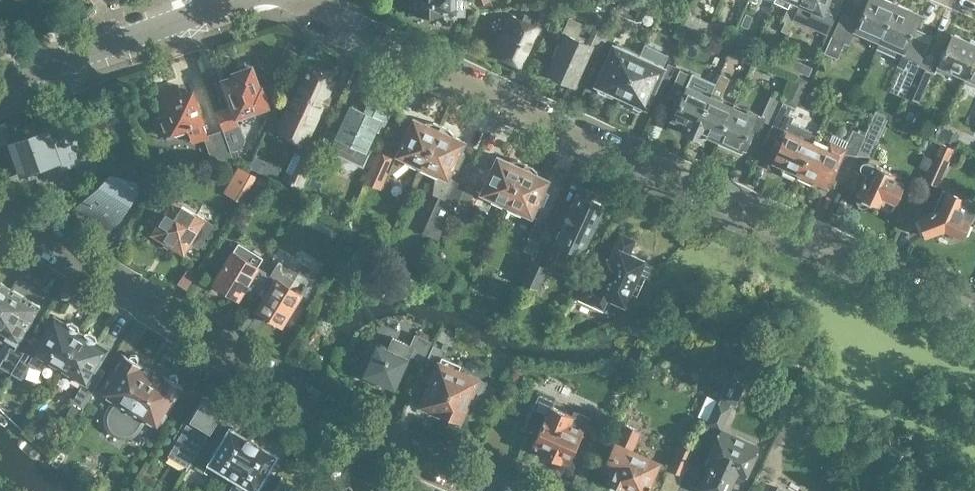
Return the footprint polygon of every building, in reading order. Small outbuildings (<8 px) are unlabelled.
[(413,11),(416,11),(416,14),(447,13),(447,15),(457,15),(457,13),(466,13),(466,8),(473,8),(472,0),(413,0),(413,11)] [(658,12),(661,14),(665,3),(658,0),(653,0),(649,9),(658,12)] [(774,0),(788,6),(782,19),(790,23),(793,18),(799,4),(801,0),(775,0),(774,0)] [(842,0),(801,0),(799,4),(793,18),(825,32),(827,33),(842,0)] [(896,3),(889,0),(867,0),(859,19),(857,19),(843,12),(841,12),(832,34),(824,51),(838,57),(845,41),(848,43),(854,30),(879,41),(896,3)] [(908,41),(921,14),(896,3),(879,41),(876,47),(900,58),(897,64),(902,67),(915,72),(919,64),(918,63),(924,49),(909,42),(908,41)] [(535,24),(511,14),(494,51),(506,56),(505,58),(513,62),(514,60),(520,63),(535,30),(545,35),(554,15),(541,9),(535,24)] [(658,12),(649,9),(644,22),(652,25),(658,12)] [(689,9),(684,19),(693,23),(698,13),(689,9)] [(563,31),(566,32),(561,43),(558,42),(552,54),(555,56),(548,71),(574,83),(590,48),(599,52),(608,33),(595,27),(588,41),(578,36),(584,23),(569,16),(563,31)] [(711,19),(706,29),(715,34),(720,24),(711,19)] [(687,39),(692,27),(682,23),(677,35),(687,39)] [(692,27),(687,39),(686,40),(694,44),(699,31),(692,27)] [(734,29),(730,39),(752,48),(756,38),(734,29)] [(939,65),(937,68),(950,74),(951,70),(967,77),(974,58),(974,42),(953,33),(939,65)] [(616,95),(620,97),(639,54),(616,44),(597,85),(598,90),(612,96),(616,95)] [(790,59),(787,65),(787,66),(795,70),(795,69),(809,75),(817,56),(815,55),(809,52),(805,62),(799,59),(797,63),(790,59)] [(639,54),(620,97),(625,99),(626,103),(640,109),(644,107),(664,65),(639,54)] [(967,77),(964,82),(974,87),(974,58),(967,77)] [(232,104),(217,109),(223,128),(224,129),(230,148),(241,144),(244,138),(237,118),(263,109),(261,103),(267,100),(266,97),(261,97),(261,96),(265,94),(265,93),(260,93),(259,92),(263,89),(262,86),(260,86),(252,64),(245,61),(237,64),(233,71),(235,74),(222,78),(232,104)] [(668,95),(676,99),(670,113),(674,116),(673,118),(686,124),(684,129),(693,133),(711,92),(720,73),(710,69),(701,88),(689,82),(694,72),(677,64),(672,75),(676,77),(668,95)] [(915,72),(910,82),(905,95),(919,101),(932,70),(919,64),(915,72)] [(332,80),(308,69),(297,93),(295,92),(291,102),(293,103),(281,128),(306,140),(319,113),(317,112),(321,103),(327,106),(331,97),(325,94),(332,80)] [(711,92),(693,133),(703,138),(704,134),(717,139),(734,103),(722,97),(731,76),(721,71),(720,73),(711,92)] [(796,103),(806,79),(796,75),(786,99),(796,103)] [(161,134),(169,132),(170,134),(188,128),(193,142),(198,141),(197,138),(204,136),(208,134),(201,115),(193,91),(182,94),(179,86),(158,93),(166,114),(155,118),(161,134)] [(764,121),(772,124),(773,124),(780,110),(784,99),(772,93),(762,115),(757,112),(757,113),(734,103),(717,139),(729,145),(730,143),(741,148),(741,146),(746,148),(753,133),(757,135),(764,120),(764,121)] [(339,134),(338,136),(334,144),(331,151),(362,166),(370,151),(365,148),(378,122),(382,124),(391,106),(373,98),(366,111),(353,105),(339,134)] [(797,176),(813,141),(817,132),(794,122),(796,115),(791,113),(794,105),(786,102),(771,134),(778,136),(772,150),(778,153),(774,160),(783,165),(782,168),(797,176)] [(217,109),(201,115),(208,134),(204,136),(212,158),(232,151),(230,148),(224,129),(223,128),(217,109)] [(865,134),(856,155),(871,156),(889,115),(876,109),(865,134)] [(421,166),(441,125),(434,122),(425,121),(424,122),(413,117),(408,128),(403,126),(397,140),(402,142),(397,153),(381,146),(365,180),(381,188),(388,172),(390,173),(406,159),(407,160),(421,166)] [(449,128),(441,125),(421,166),(432,171),(431,192),(439,195),(429,217),(446,224),(451,215),(455,204),(465,184),(449,177),(448,177),(453,166),(458,168),(464,154),(459,152),(465,140),(454,135),(454,134),(449,128)] [(943,127),(940,136),(954,142),(958,133),(943,127)] [(49,129),(11,142),(22,172),(42,165),(46,177),(65,170),(64,166),(74,163),(78,174),(79,176),(98,169),(97,167),(93,156),(85,159),(74,128),(54,136),(51,137),(49,129)] [(318,149),(318,150),(328,155),(338,134),(328,129),(318,149)] [(813,141),(797,176),(813,183),(815,179),(825,183),(834,163),(838,166),(843,156),(856,155),(865,134),(854,129),(845,150),(833,145),(827,148),(813,141)] [(318,149),(306,142),(290,175),(303,181),(318,150),(318,149)] [(942,142),(936,154),(949,160),(954,148),(942,142)] [(933,158),(924,153),(918,165),(927,170),(933,158)] [(933,158),(924,179),(939,186),(950,160),(949,160),(936,154),(935,153),(933,158)] [(487,181),(482,192),(492,196),(491,198),(506,205),(525,162),(520,160),(510,160),(510,161),(498,155),(493,167),(488,164),(482,178),(487,181)] [(864,179),(857,195),(856,197),(856,198),(856,201),(858,204),(862,206),(865,206),(868,205),(870,203),(872,201),(878,204),(881,197),(894,203),(904,183),(899,181),(901,177),(868,161),(867,161),(865,161),(862,163),(861,165),(861,168),(862,169),(857,180),(858,181),(860,178),(864,179)] [(525,162),(506,205),(520,211),(521,210),(532,215),(537,203),(542,206),(549,193),(543,190),(549,179),(538,173),(538,172),(534,166),(525,162)] [(237,179),(250,187),(256,177),(243,169),(237,179)] [(110,227),(118,219),(140,184),(110,175),(77,207),(110,227)] [(269,183),(257,176),(247,193),(258,200),(269,183)] [(462,220),(476,189),(465,184),(455,204),(451,215),(462,220)] [(581,186),(551,251),(563,256),(568,246),(582,252),(604,204),(593,199),(596,193),(581,186)] [(918,217),(924,235),(941,229),(943,233),(947,234),(951,233),(953,231),(963,236),(974,212),(974,206),(965,201),(966,199),(941,188),(932,209),(925,213),(925,214),(918,217)] [(176,200),(175,201),(165,194),(154,213),(161,217),(152,233),(184,253),(191,241),(199,245),(212,223),(203,218),(204,217),(176,200)] [(538,217),(528,238),(539,242),(548,222),(538,217)] [(647,277),(652,265),(644,261),(645,259),(629,252),(634,240),(620,233),(610,257),(598,251),(577,296),(606,309),(611,298),(625,304),(639,273),(647,277)] [(539,242),(528,238),(522,251),(533,256),(539,242)] [(238,242),(214,281),(217,283),(216,284),(225,289),(226,288),(240,297),(243,291),(252,296),(267,271),(257,265),(262,257),(238,242)] [(547,267),(532,260),(523,280),(538,287),(547,267)] [(267,271),(252,296),(261,302),(258,307),(270,315),(269,316),(278,322),(279,321),(282,323),(299,295),(306,300),(318,273),(303,265),(298,272),(279,261),(271,274),(267,271)] [(200,274),(190,268),(179,284),(190,290),(200,274)] [(12,288),(0,281),(0,308),(12,288)] [(0,308),(0,330),(18,341),(40,305),(12,288),(0,308)] [(29,361),(43,370),(49,359),(61,366),(82,330),(78,328),(78,325),(71,321),(68,322),(65,321),(63,323),(54,317),(38,344),(30,340),(11,371),(19,376),(29,361)] [(82,330),(61,366),(85,380),(72,401),(83,408),(106,370),(97,365),(107,348),(97,343),(98,340),(96,339),(96,335),(89,331),(85,332),(82,330)] [(406,343),(401,353),(376,342),(370,358),(374,360),(366,376),(375,380),(375,381),(382,385),(383,383),(392,387),(394,383),(398,385),(411,355),(423,360),(431,343),(414,335),(409,345),(406,343)] [(7,375),(21,353),(10,346),(0,363),(0,370),(7,375)] [(481,374),(461,366),(443,358),(441,357),(444,352),(433,346),(425,363),(436,368),(428,389),(426,388),(421,398),(423,399),(421,404),(438,411),(443,413),(444,416),(451,420),(455,418),(459,420),(461,415),(464,415),(468,407),(469,405),(475,408),(486,383),(478,380),(481,374)] [(729,366),(734,356),(725,352),(721,363),(729,366)] [(103,391),(116,400),(111,408),(109,411),(107,418),(107,420),(108,424),(111,428),(115,431),(130,408),(152,371),(141,365),(141,363),(137,361),(138,359),(136,354),(131,354),(130,356),(125,354),(103,391)] [(152,371),(130,408),(115,431),(119,433),(123,434),(127,434),(131,432),(134,430),(136,428),(144,416),(157,425),(181,385),(164,374),(162,377),(152,371)] [(729,376),(719,399),(729,404),(739,380),(729,376)] [(575,415),(564,411),(548,404),(550,400),(539,395),(524,426),(537,432),(532,444),(545,450),(544,453),(546,454),(547,457),(556,460),(558,459),(560,460),(562,458),(570,461),(577,445),(585,427),(589,418),(576,412),(575,415)] [(168,454),(188,466),(186,469),(187,470),(223,409),(203,396),(191,417),(187,414),(173,438),(176,440),(168,454)] [(719,401),(709,423),(722,428),(731,407),(732,407),(733,406),(729,404),(719,399),(717,399),(716,400),(719,401)] [(66,414),(75,419),(81,409),(72,404),(66,414)] [(605,462),(614,466),(607,480),(609,481),(611,484),(620,488),(622,487),(628,490),(629,490),(646,490),(647,490),(651,490),(656,479),(652,477),(659,461),(661,462),(662,459),(634,447),(643,429),(624,420),(605,462)] [(211,460),(238,477),(229,490),(244,490),(245,490),(246,490),(253,490),(275,453),(258,443),(258,439),(251,435),(248,436),(231,426),(211,460)] [(212,437),(219,441),(223,434),(216,430),(212,437)] [(705,465),(709,467),(700,487),(710,490),(727,490),(735,473),(745,477),(759,446),(737,436),(735,439),(720,432),(705,465)] [(668,467),(669,468),(684,474),(695,450),(678,444),(668,467)] [(583,483),(590,467),(581,463),(574,480),(583,483)] [(287,478),(286,479),(281,476),(272,490),(308,490),(287,478)]
